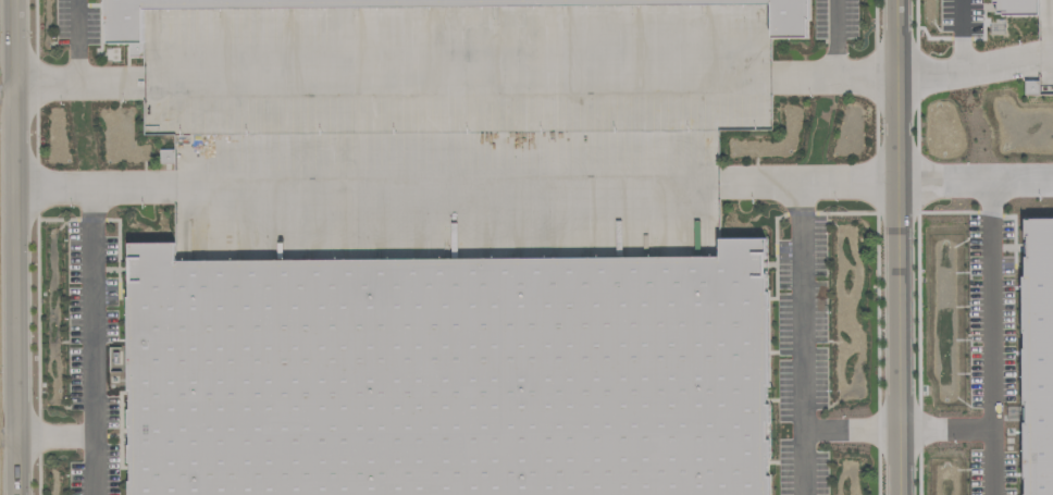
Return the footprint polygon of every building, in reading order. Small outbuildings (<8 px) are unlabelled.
[(769,37),(807,37),(807,0),(103,0),(104,42),(143,42),(142,8),(769,4),(769,37)] [(128,57),(142,57),(143,43),(128,42),(128,57)] [(765,238),(717,238),(717,257),(175,260),(174,242),(127,242),(128,494),(766,494),(765,238)]
